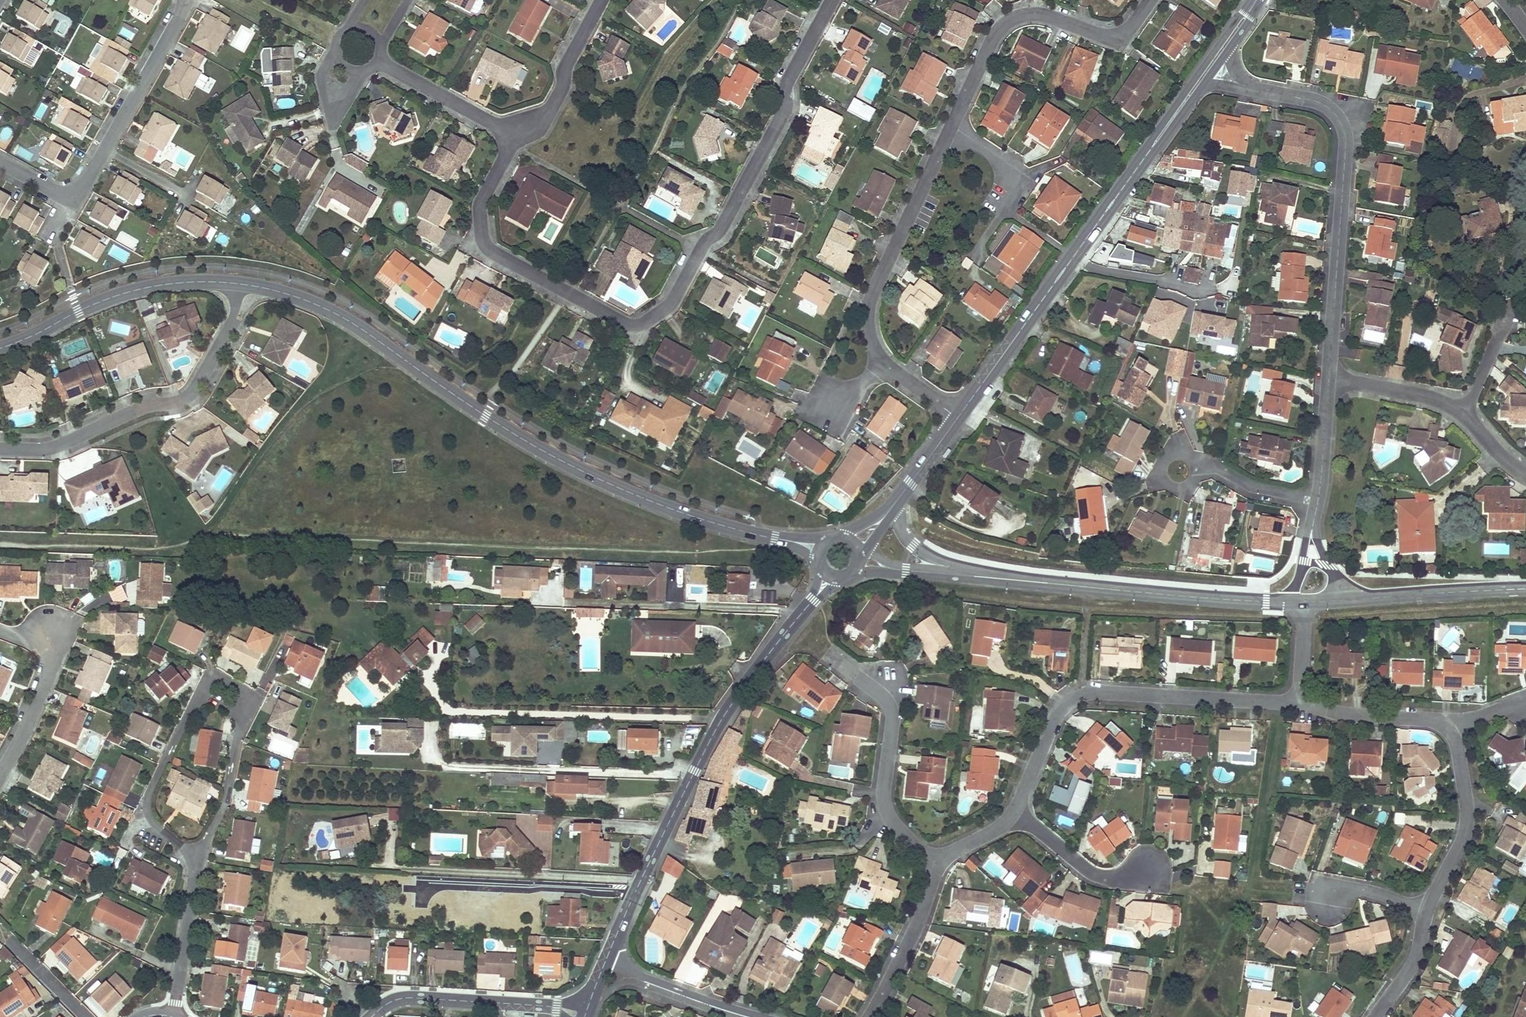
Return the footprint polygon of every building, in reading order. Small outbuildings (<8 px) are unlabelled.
[(18,17),(42,30),(50,14),(45,11),(48,5),(40,0),(32,0),(30,3),(27,1),(18,17)] [(161,0),(133,0),(130,4),(152,16),(161,0)] [(451,4),(470,14),(477,0),(453,0),(451,4)] [(532,0),(527,0),(510,31),(527,41),(535,28),(533,27),(535,23),(539,26),(548,9),(532,0)] [(628,14),(641,0),(634,0),(624,11),(628,14)] [(628,14),(645,30),(654,21),(650,18),(658,10),(658,5),(661,5),(661,0),(641,0),(628,14)] [(876,10),(897,21),(908,0),(881,0),(876,10)] [(1434,0),(1407,0),(1430,9),(1434,0)] [(765,37),(766,39),(767,42),(776,38),(772,30),(775,25),(778,27),(787,12),(769,2),(761,17),(757,15),(749,29),(752,34),(759,34),(765,37)] [(1466,22),(1461,26),(1477,48),(1481,45),(1491,58),(1505,47),(1494,32),(1493,34),(1490,30),(1492,29),(1491,28),(1472,3),(1464,8),(1463,17),(1466,22)] [(954,14),(948,27),(942,40),(961,49),(978,14),(955,4),(951,12),(954,14)] [(1168,37),(1167,36),(1165,35),(1156,49),(1173,60),(1183,46),(1185,48),(1203,23),(1181,8),(1165,30),(1168,32),(1170,34),(1168,37)] [(209,14),(204,22),(207,24),(204,29),(201,27),(194,41),(216,54),(231,27),(227,25),(231,18),(215,9),(212,16),(209,14)] [(54,10),(50,17),(59,21),(53,31),(64,37),(73,21),(54,10)] [(650,18),(654,21),(661,13),(658,10),(650,18)] [(426,56),(431,48),(439,53),(444,52),(447,46),(446,42),(441,39),(448,26),(430,15),(422,28),(411,48),(426,56)] [(535,28),(527,41),(530,43),(539,26),(535,23),(533,27),(535,28)] [(887,35),(891,27),(881,23),(877,30),(887,35)] [(419,26),(408,46),(411,48),(422,28),(419,26)] [(1508,45),(1493,27),(1491,28),(1492,29),(1490,30),(1493,34),(1494,32),(1505,47),(1508,45)] [(241,28),(234,46),(244,50),(251,32),(241,28)] [(1368,28),(1368,32),(1367,35),(1374,37),(1374,36),(1376,30),(1368,28)] [(11,34),(3,50),(26,63),(34,47),(29,44),(33,38),(18,29),(14,36),(11,34)] [(1391,32),(1376,30),(1374,36),(1390,38),(1391,32)] [(870,42),(852,31),(842,49),(846,51),(849,53),(846,58),(843,57),(834,75),(847,82),(855,69),(860,72),(865,63),(861,60),(870,42)] [(1156,49),(1165,35),(1162,33),(1153,46),(1156,49)] [(758,47),(767,42),(766,39),(765,37),(759,34),(752,34),(758,47)] [(1279,41),(1289,42),(1290,36),(1280,34),(1279,41)] [(126,41),(120,37),(116,43),(123,46),(126,41)] [(606,72),(607,76),(608,81),(627,75),(623,63),(620,61),(628,47),(611,37),(602,54),(605,56),(602,63),(598,63),(600,74),(606,72)] [(1029,41),(1025,39),(1022,37),(1012,59),(1040,73),(1051,52),(1039,46),(1038,48),(1028,43),(1029,41)] [(1304,45),(1296,44),(1289,42),(1279,41),(1270,39),(1266,59),(1300,65),(1304,45)] [(1363,56),(1355,55),(1347,53),(1327,49),(1328,45),(1328,42),(1320,40),(1315,64),(1324,66),(1324,68),(1342,71),(1342,74),(1359,78),(1363,56)] [(133,44),(126,41),(123,46),(129,50),(133,44)] [(727,42),(725,41),(722,46),(733,52),(736,48),(737,46),(728,41),(727,42)] [(98,61),(121,74),(129,59),(126,57),(130,51),(129,50),(123,46),(116,43),(116,42),(112,49),(106,46),(98,61)] [(733,52),(722,46),(716,53),(729,60),(733,52)] [(1397,84),(1405,86),(1414,87),(1419,59),(1402,56),(1403,51),(1380,47),(1375,74),(1394,77),(1394,74),(1399,75),(1398,78),(1397,84)] [(1505,47),(1491,58),(1493,60),(1503,60),(1510,54),(1505,47)] [(293,57),(293,50),(272,51),(275,89),(291,88),(291,75),(289,57),(293,57)] [(1085,92),(1091,75),(1097,58),(1075,50),(1063,83),(1085,92)] [(522,68),(487,51),(477,70),(495,80),(498,75),(514,83),(522,68)] [(180,59),(176,67),(179,69),(176,74),(173,72),(165,86),(188,98),(203,72),(199,69),(202,63),(187,54),(184,61),(180,59)] [(901,91),(907,94),(912,97),(913,94),(925,101),(931,91),(928,89),(929,86),(934,88),(945,67),(924,55),(914,73),(909,82),(907,81),(901,91)] [(58,68),(75,76),(80,65),(62,57),(58,68)] [(8,94),(17,79),(11,76),(15,69),(0,61),(0,62),(0,90),(8,94)] [(1135,76),(1130,83),(1129,83),(1128,83),(1128,84),(1127,84),(1126,85),(1126,86),(1126,87),(1126,88),(1127,88),(1124,92),(1122,91),(1115,101),(1122,105),(1120,107),(1130,114),(1136,106),(1138,107),(1143,100),(1144,100),(1145,99),(1146,99),(1146,98),(1147,97),(1146,95),(1144,94),(1143,93),(1149,85),(1151,87),(1156,80),(1145,72),(1146,70),(1145,69),(1139,65),(1133,74),(1135,76)] [(721,101),(723,103),(726,104),(730,103),(739,109),(745,98),(741,96),(744,90),(748,93),(757,77),(739,68),(731,81),(727,79),(721,89),(726,91),(721,101)] [(855,69),(847,82),(853,85),(860,72),(855,69)] [(1158,77),(1146,70),(1145,72),(1156,80),(1158,77)] [(78,92),(101,105),(110,90),(107,88),(110,81),(96,73),(92,80),(86,77),(78,92)] [(498,75),(495,80),(512,88),(514,83),(498,75)] [(1085,92),(1063,83),(1060,92),(1081,100),(1085,92)] [(924,103),(929,105),(937,90),(934,88),(929,86),(928,89),(931,91),(925,101),(924,103)] [(983,125),(992,131),(1002,136),(1023,99),(1003,88),(983,125)] [(721,101),(726,91),(721,89),(716,99),(721,101)] [(222,112),(246,152),(263,142),(251,122),(249,123),(248,120),(258,113),(248,97),(222,112)] [(1514,130),(1514,133),(1525,131),(1525,99),(1490,105),(1494,126),(1513,123),(1514,128),(1514,130)] [(385,101),(373,104),(376,111),(375,112),(375,113),(375,114),(369,116),(372,127),(379,125),(397,135),(399,142),(410,138),(408,134),(411,129),(414,128),(415,127),(412,117),(405,119),(388,109),(385,101)] [(35,117),(43,119),(46,105),(38,104),(35,117)] [(60,124),(83,137),(92,122),(89,120),(92,113),(78,105),(74,112),(69,109),(60,124)] [(1043,135),(1041,138),(1040,141),(1039,141),(1039,142),(1050,149),(1069,121),(1045,106),(1031,128),(1043,135)] [(1135,118),(1142,110),(1138,107),(1136,106),(1130,114),(1135,118)] [(1408,147),(1411,130),(1415,112),(1391,107),(1387,125),(1389,126),(1386,143),(1408,147)] [(896,159),(899,154),(901,150),(904,145),(901,143),(904,139),(906,140),(907,139),(916,123),(891,109),(886,118),(890,120),(883,133),(875,148),(896,159)] [(840,119),(820,110),(812,126),(815,127),(812,134),(806,146),(823,154),(830,140),(840,119)] [(1085,133),(1097,116),(1090,111),(1078,128),(1085,133)] [(149,134),(146,132),(141,140),(144,141),(141,148),(156,157),(159,150),(163,152),(179,126),(157,113),(149,127),(152,129),(149,134)] [(1233,119),(1216,115),(1211,140),(1222,142),(1221,146),(1225,147),(1223,157),(1235,159),(1237,149),(1234,148),(1236,141),(1251,144),(1256,120),(1240,117),(1239,120),(1238,125),(1232,124),(1233,119)] [(711,147),(711,145),(710,143),(713,142),(722,125),(706,116),(693,140),(699,160),(717,155),(714,146),(711,147)] [(1085,133),(1098,142),(1111,152),(1123,135),(1097,116),(1085,133)] [(879,131),(883,133),(890,120),(886,118),(879,131)] [(1280,138),(1284,124),(1273,121),(1269,135),(1280,138)] [(1314,139),(1308,137),(1302,136),(1304,128),(1286,125),(1284,133),(1286,133),(1282,153),(1284,153),(1288,159),(1287,161),(1309,165),(1314,139)] [(13,132),(6,126),(0,134),(0,136),(6,140),(13,132)] [(1043,135),(1031,128),(1028,133),(1039,141),(1040,141),(1041,138),(1043,135)] [(1444,147),(1445,148),(1449,132),(1432,128),(1428,151),(1443,154),(1444,147)] [(437,161),(430,174),(447,184),(454,170),(459,162),(465,166),(474,149),(451,136),(443,151),(437,161)] [(42,156),(65,169),(74,153),(71,152),(75,145),(60,137),(56,144),(51,140),(42,156)] [(911,142),(907,139),(906,140),(904,139),(901,143),(904,145),(901,150),(905,152),(911,142)] [(289,167),(288,170),(305,179),(316,160),(304,154),(303,156),(298,153),(299,151),(301,149),(285,140),(274,158),(289,167)] [(836,142),(830,140),(823,154),(828,157),(836,142)] [(439,149),(433,159),(437,161),(443,151),(439,149)] [(343,156),(345,164),(362,174),(368,165),(351,154),(343,156)] [(1394,158),(1378,155),(1376,164),(1381,165),(1392,167),(1394,158)] [(432,158),(425,171),(430,174),(437,161),(433,159),(432,158)] [(1172,167),(1174,159),(1162,158),(1157,165),(1172,167)] [(1221,175),(1223,166),(1174,159),(1172,167),(1201,171),(1201,177),(1210,178),(1210,177),(1219,180),(1220,177),(1221,175)] [(465,166),(459,162),(454,170),(460,174),(465,166)] [(1399,187),(1400,178),(1402,169),(1392,167),(1381,165),(1377,184),(1378,185),(1381,185),(1381,188),(1378,202),(1399,207),(1403,188),(1399,187)] [(288,170),(286,173),(303,182),(305,179),(288,170)] [(693,184),(668,170),(658,188),(683,203),(678,211),(692,219),(705,194),(692,187),(693,184)] [(121,177),(112,192),(135,205),(144,190),(138,187),(142,180),(127,172),(124,179),(121,177)] [(237,176),(241,182),(246,178),(242,172),(237,176)] [(875,172),(868,186),(861,200),(858,199),(854,207),(877,218),(894,181),(875,172)] [(1254,193),(1256,177),(1232,173),(1228,197),(1245,199),(1246,192),(1254,193)] [(825,188),(832,192),(839,179),(832,175),(825,188)] [(230,189),(207,176),(198,192),(202,193),(198,200),(212,208),(216,201),(222,205),(230,189)] [(337,176),(319,206),(326,210),(333,199),(351,211),(365,219),(376,201),(337,176)] [(530,189),(543,196),(548,187),(529,177),(520,194),(526,196),(530,189)] [(1204,179),(1204,186),(1218,188),(1218,181),(1204,179)] [(1043,202),(1040,200),(1036,207),(1060,224),(1079,197),(1054,180),(1049,188),(1052,190),(1043,202)] [(1282,226),(1284,216),(1287,206),(1293,208),(1297,191),(1264,183),(1261,197),(1271,200),(1266,223),(1282,226)] [(1192,226),(1195,216),(1192,215),(1193,204),(1181,202),(1180,205),(1173,203),(1171,202),(1174,192),(1155,186),(1150,203),(1156,205),(1169,209),(1174,210),(1174,212),(1183,213),(1181,224),(1192,226)] [(548,214),(560,220),(571,199),(548,187),(543,196),(530,189),(526,196),(520,194),(510,213),(528,223),(532,217),(537,208),(548,214)] [(1043,202),(1052,190),(1049,188),(1040,200),(1043,202)] [(1197,201),(1199,192),(1178,188),(1176,197),(1197,201)] [(0,191),(0,214),(10,219),(18,205),(11,201),(13,198),(0,191)] [(419,237),(436,246),(445,230),(438,227),(443,218),(441,217),(443,212),(445,213),(451,203),(430,191),(417,217),(421,219),(427,222),(419,237)] [(100,203),(92,218),(109,228),(122,206),(107,198),(103,205),(100,203)] [(776,219),(771,241),(791,246),(796,223),(789,221),(793,203),(774,198),(770,217),(771,217),(776,219)] [(1503,232),(1495,201),(1478,205),(1481,214),(1457,220),(1461,238),(1469,236),(1470,240),(1503,232)] [(1208,221),(1209,218),(1212,208),(1198,204),(1195,216),(1192,226),(1191,234),(1193,235),(1191,251),(1196,252),(1202,254),(1208,221)] [(1173,248),(1179,249),(1182,233),(1180,233),(1181,224),(1183,213),(1174,212),(1174,210),(1169,209),(1156,205),(1152,214),(1166,219),(1164,229),(1161,246),(1173,248)] [(40,214),(24,206),(13,225),(35,237),(45,220),(38,217),(40,214)] [(187,211),(179,227),(202,240),(210,224),(205,221),(209,215),(194,206),(190,213),(187,211)] [(537,208),(532,217),(543,223),(548,214),(537,208)] [(365,219),(351,211),(347,217),(361,226),(365,219)] [(528,223),(510,213),(507,219),(525,229),(528,223)] [(766,240),(771,241),(776,219),(771,217),(766,240)] [(1214,219),(1209,218),(1208,221),(1202,254),(1222,257),(1225,238),(1228,239),(1232,225),(1223,224),(1214,222),(1214,219)] [(419,237),(427,222),(421,219),(413,234),(419,237)] [(1394,223),(1385,221),(1376,219),(1375,227),(1371,226),(1365,255),(1386,260),(1394,223)] [(844,272),(848,265),(851,258),(848,256),(845,254),(852,239),(845,235),(848,227),(836,221),(820,255),(827,259),(836,263),(834,267),(844,272)] [(1154,235),(1157,227),(1135,221),(1133,228),(1130,227),(1127,240),(1152,248),(1155,235),(1154,235)] [(1185,250),(1191,251),(1193,235),(1191,234),(1192,226),(1181,224),(1180,233),(1182,233),(1179,249),(1185,250)] [(1017,236),(1020,230),(1012,225),(1009,230),(1016,235),(1017,236)] [(84,231),(76,246),(94,256),(106,234),(91,226),(87,233),(84,231)] [(1016,235),(1009,230),(992,256),(1006,265),(1002,272),(1018,283),(1022,277),(1020,275),(1037,251),(1036,250),(1042,241),(1023,227),(1020,230),(1017,236),(1016,235)] [(645,258),(654,243),(631,229),(614,259),(606,254),(597,270),(611,278),(614,273),(618,275),(621,270),(624,272),(621,277),(630,282),(634,275),(641,279),(651,262),(645,258)] [(119,241),(130,246),(133,239),(121,235),(119,241)] [(855,240),(852,239),(845,254),(848,256),(855,240)] [(1113,260),(1154,267),(1155,256),(1115,249),(1113,260)] [(1279,301),(1292,302),(1305,304),(1306,294),(1301,294),(1302,278),(1305,256),(1284,253),(1282,273),(1277,273),(1275,292),(1280,292),(1279,301)] [(38,286),(51,263),(36,254),(34,257),(28,254),(19,268),(26,272),(23,278),(38,286)] [(411,266),(395,254),(393,257),(409,269),(411,266)] [(1006,265),(992,256),(982,270),(996,280),(1002,272),(1006,265)] [(434,283),(411,266),(409,269),(393,257),(381,272),(397,284),(400,280),(419,295),(423,298),(434,283)] [(966,258),(963,262),(961,266),(967,270),(972,263),(966,258)] [(825,263),(834,267),(836,263),(827,259),(825,263)] [(1200,270),(1187,267),(1183,281),(1197,284),(1200,270)] [(397,284),(381,272),(377,277),(393,289),(397,284)] [(1366,281),(1367,281),(1369,281),(1367,289),(1371,290),(1368,304),(1366,318),(1385,322),(1392,285),(1381,283),(1382,275),(1368,273),(1366,281)] [(823,315),(828,305),(834,296),(827,292),(829,288),(804,274),(794,293),(819,307),(816,311),(823,315)] [(628,287),(635,291),(641,279),(634,275),(630,282),(628,287)] [(731,281),(725,278),(721,285),(727,289),(731,281)] [(899,301),(902,303),(907,295),(911,298),(922,282),(920,280),(914,288),(910,286),(899,301)] [(713,281),(700,304),(722,317),(731,301),(736,303),(740,296),(743,297),(747,290),(731,281),(727,289),(721,285),(713,281)] [(466,282),(457,298),(464,302),(473,286),(466,282)] [(902,303),(906,306),(910,309),(904,317),(918,327),(941,296),(922,282),(911,298),(907,295),(902,303)] [(434,283),(423,298),(419,295),(416,299),(434,312),(445,291),(434,283)] [(492,292),(475,283),(473,286),(464,302),(481,311),(479,314),(487,319),(490,312),(500,317),(503,311),(509,315),(514,304),(499,296),(497,299),(490,295),(492,292)] [(979,292),(980,290),(981,289),(975,285),(963,301),(992,322),(1007,302),(995,293),(991,297),(989,300),(979,292)] [(980,290),(979,292),(989,300),(991,297),(981,289),(980,290)] [(770,306),(775,296),(769,292),(763,303),(770,306)] [(1140,311),(1135,309),(1130,306),(1121,302),(1124,297),(1113,292),(1106,306),(1098,302),(1094,310),(1092,316),(1089,323),(1098,327),(1103,315),(1113,320),(1114,318),(1133,327),(1140,311)] [(1517,292),(1516,301),(1525,302),(1525,294),(1525,292),(1517,292)] [(1132,301),(1124,297),(1121,302),(1130,306),(1132,301)] [(1161,302),(1152,298),(1142,321),(1151,325),(1164,331),(1162,336),(1172,340),(1185,309),(1169,302),(1167,307),(1160,304),(1161,302)] [(154,299),(139,303),(145,317),(159,312),(154,299)] [(731,301),(722,317),(726,319),(736,303),(731,301)] [(1253,316),(1271,318),(1272,308),(1246,306),(1244,315),(1253,316)] [(171,352),(183,348),(181,344),(180,340),(194,335),(202,332),(198,323),(204,321),(199,307),(169,317),(173,326),(175,326),(176,329),(160,335),(163,344),(168,343),(171,352)] [(1450,373),(1456,373),(1462,372),(1460,352),(1463,343),(1469,346),(1478,327),(1461,319),(1457,329),(1448,324),(1453,313),(1439,307),(1434,318),(1447,324),(1439,343),(1444,345),(1439,356),(1441,357),(1438,364),(1439,370),(1449,369),(1450,373)] [(500,317),(490,312),(487,319),(496,324),(500,317)] [(1457,329),(1461,319),(1463,317),(1453,313),(1448,324),(1457,329)] [(1214,319),(1193,315),(1189,334),(1220,340),(1221,335),(1232,337),(1235,322),(1214,319)] [(1271,337),(1272,332),(1286,333),(1296,334),(1297,320),(1271,318),(1253,316),(1249,348),(1266,350),(1268,337),(1271,337)] [(276,339),(265,357),(285,368),(301,342),(296,339),(302,330),(287,321),(279,335),(281,336),(278,340),(276,339)] [(1161,339),(1162,336),(1164,331),(1151,325),(1147,332),(1161,339)] [(927,362),(933,366),(939,370),(944,363),(954,349),(960,341),(942,329),(926,352),(932,356),(927,362)] [(296,339),(301,342),(306,332),(302,330),(296,339)] [(767,362),(763,370),(758,380),(775,388),(780,379),(790,358),(793,351),(791,349),(794,343),(775,333),(772,340),(766,351),(768,353),(765,361),(767,362)] [(555,343),(541,367),(553,374),(559,364),(568,369),(572,361),(582,367),(589,354),(586,352),(592,342),(578,334),(572,345),(568,351),(558,345),(555,343)] [(180,340),(181,344),(195,339),(194,335),(180,340)] [(772,340),(767,338),(758,357),(765,361),(768,353),(766,351),(772,340)] [(1126,341),(1122,339),(1118,338),(1113,350),(1120,353),(1126,341)] [(572,345),(562,339),(558,345),(568,351),(572,345)] [(1126,356),(1132,344),(1126,341),(1120,353),(1126,356)] [(731,350),(716,342),(712,349),(727,357),(731,350)] [(1469,346),(1463,343),(1460,352),(1465,354),(1469,346)] [(124,380),(132,377),(131,374),(140,370),(155,365),(147,344),(115,357),(124,380)] [(697,361),(665,344),(654,364),(680,378),(687,366),(693,369),(697,361)] [(1059,345),(1051,362),(1054,363),(1062,346),(1059,345)] [(1093,379),(1084,375),(1075,370),(1083,356),(1062,346),(1054,363),(1051,362),(1047,370),(1088,390),(1093,379)] [(727,357),(712,349),(708,357),(723,365),(727,357)] [(961,353),(954,349),(944,363),(951,368),(961,353)] [(1181,377),(1185,361),(1186,353),(1170,349),(1165,375),(1181,378),(1181,377)] [(1185,361),(1193,363),(1195,354),(1186,353),(1185,361)] [(792,359),(790,358),(780,379),(781,380),(792,359)] [(1117,397),(1137,408),(1146,393),(1144,392),(1141,391),(1143,387),(1149,376),(1143,373),(1148,363),(1139,358),(1125,384),(1117,397)] [(1181,377),(1190,379),(1193,363),(1185,361),(1181,377)] [(85,391),(104,384),(96,364),(59,379),(68,402),(70,401),(84,396),(87,395),(85,391)] [(687,366),(680,378),(686,381),(693,369),(687,366)] [(1394,366),(1394,375),(1402,376),(1403,366),(1394,366)] [(1280,372),(1263,369),(1261,378),(1273,381),(1277,382),(1280,372)] [(20,402),(30,408),(33,404),(32,401),(39,400),(40,404),(50,402),(46,389),(42,386),(46,378),(32,370),(27,378),(23,375),(17,386),(6,389),(11,404),(20,402)] [(251,408),(255,413),(267,403),(264,400),(277,390),(262,372),(249,383),(252,386),(254,389),(249,393),(247,391),(241,390),(230,399),(243,414),(251,408)] [(1226,379),(1206,375),(1205,382),(1225,386),(1226,379)] [(1519,397),(1518,395),(1524,389),(1509,376),(1508,378),(1500,388),(1509,395),(1510,396),(1510,406),(1504,406),(1501,406),(1501,417),(1509,417),(1509,423),(1514,423),(1514,424),(1525,425),(1525,424),(1525,416),(1525,398),(1519,397)] [(1185,402),(1200,406),(1201,403),(1211,405),(1220,407),(1225,386),(1205,382),(1190,379),(1181,377),(1181,378),(1177,401),(1185,402)] [(299,379),(296,383),(309,391),(312,387),(299,379)] [(1110,393),(1117,397),(1125,384),(1116,380),(1110,393)] [(1283,420),(1285,410),(1287,401),(1291,402),(1294,386),(1281,383),(1277,382),(1273,381),(1270,398),(1266,397),(1262,415),(1283,420)] [(104,384),(85,391),(87,395),(91,393),(105,388),(104,384)] [(1043,425),(1050,411),(1057,398),(1038,388),(1023,414),(1043,425)] [(605,390),(600,402),(610,406),(615,395),(605,390)] [(691,391),(687,399),(702,407),(706,400),(691,391)] [(736,392),(731,402),(722,398),(714,414),(712,417),(721,422),(727,410),(743,418),(761,427),(758,432),(765,436),(765,435),(773,439),(776,434),(768,430),(774,419),(775,417),(768,413),(770,411),(771,409),(769,408),(758,402),(736,392)] [(678,423),(682,425),(691,410),(671,399),(663,413),(660,411),(655,420),(648,416),(653,408),(630,396),(626,404),(621,402),(614,416),(623,420),(620,425),(630,430),(632,426),(671,446),(676,437),(671,435),(678,423)] [(867,429),(875,435),(884,441),(906,409),(889,397),(867,429)] [(771,404),(760,398),(758,402),(769,408),(771,404)] [(1285,410),(1283,420),(1286,421),(1291,402),(1287,401),(1285,410)] [(13,412),(30,408),(20,402),(11,404),(13,412)] [(1211,405),(1201,403),(1200,406),(1200,407),(1220,411),(1220,407),(1211,405)] [(698,415),(710,422),(712,417),(714,414),(702,407),(698,415)] [(243,414),(247,419),(255,413),(251,408),(243,414)] [(648,416),(655,420),(660,411),(653,408),(648,416)] [(1410,417),(1398,414),(1395,427),(1407,429),(1410,417)] [(623,420),(614,416),(611,420),(620,425),(623,420)] [(739,425),(757,435),(758,432),(761,427),(743,418),(739,425)] [(781,423),(774,419),(768,430),(776,434),(781,423)] [(1135,465),(1129,462),(1137,448),(1140,450),(1149,432),(1130,422),(1113,452),(1121,457),(1114,470),(1128,478),(1135,465)] [(678,423),(671,435),(676,437),(682,425),(678,423)] [(1439,427),(1428,425),(1427,433),(1429,434),(1428,442),(1436,443),(1443,445),(1443,441),(1437,439),(1439,429),(1439,427)] [(193,466),(187,475),(197,481),(214,456),(231,447),(222,428),(200,439),(192,450),(174,437),(165,450),(183,463),(184,463),(185,461),(193,466)] [(250,430),(246,436),(257,444),(261,438),(250,430)] [(1456,462),(1457,456),(1458,450),(1447,448),(1447,445),(1443,445),(1436,443),(1428,442),(1429,434),(1427,433),(1409,430),(1406,446),(1422,449),(1431,462),(1420,469),(1430,484),(1447,471),(1441,461),(1444,459),(1456,462)] [(1015,461),(1019,450),(1023,438),(1002,431),(997,443),(995,448),(992,447),(985,465),(1000,471),(1006,473),(1022,479),(1027,465),(1015,461)] [(813,470),(819,460),(826,451),(798,432),(785,451),(813,470)] [(1384,436),(1373,434),(1372,442),(1382,444),(1384,436)] [(1281,462),(1285,442),(1285,441),(1279,440),(1279,439),(1262,435),(1261,439),(1249,436),(1248,445),(1241,444),(1239,454),(1245,455),(1245,458),(1257,461),(1258,456),(1274,459),(1273,464),(1272,465),(1280,467),(1281,462)] [(1285,442),(1281,462),(1288,464),(1292,443),(1285,442)] [(843,470),(842,469),(841,469),(830,484),(850,498),(858,487),(867,474),(869,476),(878,463),(881,465),(886,456),(871,445),(866,454),(855,446),(848,457),(848,458),(844,464),(845,466),(843,470)] [(945,459),(951,451),(947,448),(942,457),(945,459)] [(1139,458),(1136,457),(1140,450),(1137,448),(1129,462),(1135,465),(1139,458)] [(141,496),(124,460),(105,468),(103,470),(99,472),(68,485),(79,507),(87,504),(88,493),(95,490),(103,495),(112,491),(119,506),(141,496)] [(179,469),(187,475),(193,466),(185,461),(184,463),(183,463),(179,469)] [(1005,476),(1021,482),(1022,479),(1006,473),(1005,476)] [(869,476),(867,474),(858,487),(860,489),(869,476)] [(15,475),(11,479),(0,479),(0,498),(5,498),(5,494),(14,495),(18,499),(30,499),(34,495),(36,495),(50,495),(51,476),(34,476),(31,480),(18,479),(15,475)] [(972,504),(971,506),(970,508),(984,518),(997,499),(966,477),(956,491),(972,504)] [(1102,525),(1099,497),(1101,496),(1100,487),(1075,491),(1081,538),(1106,535),(1105,525),(1102,525)] [(1504,502),(1504,495),(1504,489),(1484,488),(1476,496),(1476,501),(1485,502),(1485,513),(1490,513),(1490,523),(1500,524),(1500,530),(1523,531),(1523,502),(1508,502),(1504,502)] [(214,504),(207,495),(201,499),(196,491),(187,498),(198,515),(214,504)] [(18,499),(14,495),(5,494),(5,498),(5,502),(31,502),(36,498),(36,495),(34,495),(30,499),(18,499)] [(797,494),(793,501),(801,505),(805,499),(797,494)] [(1398,529),(1402,529),(1403,551),(1436,550),(1435,526),(1430,526),(1433,502),(1416,503),(1416,499),(1394,500),(1397,504),(1397,506),(1401,505),(1401,513),(1398,514),(1398,529)] [(1224,544),(1223,544),(1221,544),(1224,525),(1227,506),(1206,502),(1199,540),(1191,539),(1188,556),(1197,558),(1197,555),(1222,559),(1224,544)] [(1235,511),(1244,512),(1246,504),(1237,502),(1235,511)] [(1153,516),(1152,517),(1151,519),(1146,516),(1139,512),(1132,525),(1146,533),(1167,544),(1178,526),(1154,513),(1153,516)] [(1281,536),(1283,529),(1284,522),(1261,517),(1258,532),(1255,550),(1275,553),(1278,536),(1281,536)] [(1146,533),(1132,525),(1128,532),(1142,540),(1146,533)] [(1436,550),(1403,551),(1402,529),(1398,529),(1400,554),(1436,553),(1436,550)] [(1241,552),(1237,551),(1234,563),(1239,564),(1243,563),(1244,555),(1241,552)] [(443,571),(443,558),(434,558),(428,558),(428,573),(433,573),(433,580),(442,581),(443,571)] [(77,567),(48,566),(47,586),(64,586),(64,590),(81,590),(82,579),(88,579),(88,570),(95,571),(96,564),(78,563),(77,567)] [(602,584),(601,598),(613,599),(613,584),(648,585),(648,600),(663,600),(664,564),(649,564),(649,571),(602,570),(602,584)] [(164,567),(143,566),(143,581),(143,593),(139,593),(139,602),(164,603),(164,567)] [(494,572),(494,589),(500,589),(525,590),(540,590),(541,584),(542,569),(501,567),(501,572),(494,572)] [(746,603),(747,572),(746,572),(746,569),(730,568),(730,571),(728,571),(728,577),(726,577),(725,595),(720,595),(720,603),(746,603)] [(549,584),(550,569),(542,569),(541,584),(549,584)] [(38,599),(39,576),(22,576),(12,576),(11,570),(0,570),(0,600),(20,601),(20,597),(38,599)] [(693,576),(686,575),(685,590),(693,590),(693,576)] [(108,591),(113,604),(127,599),(122,586),(108,591)] [(573,599),(574,588),(564,587),(563,599),(573,599)] [(85,606),(95,600),(90,593),(80,600),(85,606)] [(852,627),(861,634),(854,645),(862,651),(865,647),(869,650),(874,643),(871,640),(890,613),(871,600),(852,627)] [(433,627),(451,627),(452,604),(438,604),(438,614),(433,614),(433,627)] [(599,608),(585,608),(573,607),(573,618),(584,618),(599,619),(599,608)] [(139,617),(103,615),(104,628),(118,629),(118,636),(123,636),(123,654),(138,655),(139,637),(139,622),(139,617)] [(940,650),(944,647),(948,644),(930,617),(914,628),(931,655),(928,657),(933,664),(944,656),(940,650)] [(476,619),(464,630),(470,636),(482,624),(476,619)] [(973,655),(980,656),(987,657),(989,658),(992,639),(1002,640),(1004,625),(976,620),(971,655),(973,655)] [(146,622),(139,622),(139,637),(145,637),(147,635),(148,624),(146,622)] [(642,651),(643,622),(632,622),(631,651),(642,651)] [(693,625),(643,622),(642,651),(691,653),(693,625)] [(204,635),(179,623),(168,643),(194,656),(204,635)] [(383,641),(360,662),(369,672),(377,666),(393,682),(427,651),(423,648),(433,639),(423,628),(412,637),(416,641),(398,655),(383,641)] [(244,645),(250,648),(258,633),(251,630),(244,645)] [(258,633),(250,648),(261,654),(263,655),(270,640),(258,633)] [(1033,650),(1043,651),(1053,653),(1052,671),(1066,672),(1070,635),(1052,633),(1051,640),(1034,638),(1033,650)] [(250,648),(244,645),(230,637),(221,655),(241,666),(244,662),(254,667),(261,654),(250,648)] [(1254,640),(1254,641),(1254,642),(1243,641),(1243,639),(1234,638),(1233,659),(1265,661),(1265,660),(1275,660),(1276,640),(1267,639),(1267,641),(1254,640)] [(1116,650),(1117,640),(1101,639),(1101,649),(1116,650)] [(1118,666),(1118,665),(1118,663),(1137,664),(1137,656),(1141,656),(1142,646),(1133,645),(1134,641),(1117,640),(1116,650),(1101,649),(1099,665),(1118,666)] [(1180,643),(1180,642),(1180,641),(1170,640),(1168,663),(1210,666),(1212,644),(1191,642),(1191,644),(1180,643)] [(324,655),(293,643),(284,666),(297,670),(315,678),(324,655)] [(1337,678),(1338,675),(1338,673),(1354,674),(1354,672),(1360,672),(1361,656),(1349,655),(1350,646),(1326,644),(1325,654),(1329,654),(1328,677),(1337,678)] [(473,665),(483,658),(475,646),(465,653),(473,665)] [(165,654),(152,647),(148,655),(161,662),(165,654)] [(1498,664),(1498,673),(1505,673),(1505,667),(1523,668),(1525,668),(1525,648),(1506,647),(1505,653),(1505,655),(1498,655),(1498,664)] [(1470,661),(1474,661),(1478,661),(1479,650),(1470,649),(1470,661)] [(1048,670),(1052,671),(1053,653),(1043,651),(1033,650),(1032,654),(1049,656),(1048,670)] [(83,690),(80,697),(88,701),(91,694),(100,698),(113,670),(111,669),(115,660),(95,652),(92,660),(90,659),(77,688),(83,690)] [(161,662),(148,655),(146,659),(159,666),(161,662)] [(980,656),(973,655),(972,663),(986,666),(987,657),(980,656)] [(1118,666),(1140,668),(1141,656),(1137,656),(1137,664),(1118,663),(1118,665),(1118,666)] [(1451,684),(1462,685),(1473,685),(1474,665),(1466,665),(1452,664),(1453,660),(1443,660),(1442,688),(1451,688),(1451,684)] [(244,662),(241,666),(252,671),(254,667),(244,662)] [(1399,687),(1399,685),(1399,683),(1409,684),(1421,685),(1422,665),(1392,663),(1391,687),(1399,687)] [(816,674),(802,664),(799,668),(812,678),(816,674)] [(158,675),(145,684),(158,702),(171,693),(173,696),(186,686),(183,683),(189,678),(181,666),(175,671),(172,668),(160,678),(158,675)] [(0,667),(0,698),(12,673),(0,667)] [(836,704),(842,693),(827,682),(823,687),(812,678),(799,668),(787,684),(788,684),(784,690),(792,697),(796,691),(818,708),(823,701),(826,697),(836,704)] [(315,678),(297,670),(295,675),(313,683),(315,678)] [(925,706),(924,720),(931,721),(940,722),(940,729),(950,730),(952,716),(948,716),(950,703),(951,690),(918,686),(917,700),(926,701),(925,706)] [(990,700),(991,692),(984,691),(983,699),(987,699),(989,699),(990,700)] [(990,700),(989,699),(987,699),(985,730),(1008,732),(1010,712),(1012,712),(1013,693),(991,692),(990,700)] [(281,694),(265,726),(276,731),(283,734),(286,728),(298,702),(281,694)] [(85,704),(78,701),(71,697),(61,718),(64,720),(55,738),(75,748),(82,731),(89,715),(81,712),(85,704)] [(833,708),(836,704),(826,697),(823,701),(833,708)] [(159,727),(134,714),(123,734),(148,747),(159,727)] [(88,733),(94,717),(89,715),(82,731),(88,733)] [(841,727),(838,727),(835,726),(834,735),(833,735),(831,747),(835,748),(834,756),(857,760),(859,747),(856,746),(857,739),(866,740),(869,719),(843,715),(841,727)] [(423,719),(407,718),(407,726),(382,725),(382,738),(382,747),(399,747),(399,752),(407,753),(407,742),(423,743),(423,719)] [(543,728),(502,727),(501,739),(512,739),(512,755),(535,756),(536,740),(554,740),(554,739),(554,721),(544,721),(543,728)] [(565,722),(554,721),(554,739),(564,740),(565,722)] [(578,722),(565,722),(564,740),(564,744),(577,744),(578,722)] [(779,723),(775,731),(770,739),(772,741),(764,755),(788,769),(797,754),(792,751),(801,736),(779,723)] [(1078,748),(1075,752),(1090,766),(1097,758),(1095,756),(1105,745),(1115,754),(1128,739),(1111,723),(1101,733),(1097,730),(1094,727),(1076,746),(1078,748)] [(501,739),(502,727),(493,726),(492,738),(501,739)] [(1191,756),(1207,757),(1208,743),(1192,742),(1193,736),(1194,728),(1176,727),(1176,731),(1156,730),(1154,758),(1160,759),(1161,751),(1192,753),(1191,756)] [(276,731),(274,734),(287,741),(292,731),(286,728),(283,734),(276,731)] [(221,733),(199,730),(193,765),(216,769),(220,740),(221,733)] [(656,731),(628,731),(628,751),(636,751),(636,757),(642,757),(655,757),(655,751),(656,731)] [(721,747),(730,753),(740,737),(730,731),(721,747)] [(1234,733),(1231,733),(1219,732),(1217,753),(1233,754),(1233,759),(1249,760),(1250,754),(1251,731),(1243,731),(1243,733),(1234,733)] [(119,738),(110,734),(107,739),(116,744),(119,738)] [(792,751),(797,754),(805,738),(801,736),(792,751)] [(1317,761),(1327,762),(1328,742),(1310,741),(1310,743),(1303,743),(1304,737),(1291,736),(1290,752),(1292,752),(1291,769),(1306,770),(1306,764),(1317,765),(1317,761)] [(1507,745),(1504,744),(1502,743),(1504,740),(1497,736),(1488,748),(1502,757),(1503,764),(1524,761),(1520,742),(1508,743),(1507,745)] [(382,747),(382,738),(377,738),(376,752),(399,752),(399,747),(382,747)] [(679,752),(688,756),(694,743),(684,739),(679,752)] [(1128,739),(1115,754),(1118,757),(1132,742),(1128,739)] [(414,750),(423,743),(407,742),(407,753),(414,750)] [(1384,769),(1385,769),(1386,744),(1378,744),(1378,746),(1356,745),(1355,778),(1368,778),(1383,779),(1384,769)] [(1426,790),(1430,788),(1433,786),(1433,777),(1428,777),(1428,769),(1432,773),(1437,768),(1437,762),(1433,757),(1431,757),(1431,752),(1428,752),(1428,748),(1417,749),(1417,746),(1402,747),(1403,765),(1411,761),(1411,768),(1407,768),(1408,779),(1404,782),(1404,794),(1412,791),(1412,795),(1417,799),(1428,794),(1426,790)] [(685,820),(709,827),(728,756),(730,753),(721,747),(711,762),(704,783),(701,782),(693,809),(691,808),(685,820)] [(829,759),(857,763),(857,760),(834,756),(835,748),(831,747),(829,759)] [(293,759),(292,763),(307,763),(308,748),(298,748),(293,759)] [(966,791),(989,793),(990,776),(994,776),(996,776),(997,767),(998,759),(994,759),(995,751),(973,749),(971,773),(967,773),(966,791)] [(1090,766),(1075,752),(1072,755),(1077,760),(1074,763),(1073,762),(1067,768),(1075,775),(1068,792),(1054,787),(1050,798),(1069,806),(1066,812),(1078,817),(1091,786),(1081,782),(1082,781),(1082,782),(1094,770),(1090,766)] [(77,763),(90,770),(94,763),(81,756),(77,763)] [(139,766),(120,756),(105,787),(124,796),(139,766)] [(181,761),(175,758),(172,762),(179,766),(181,761)] [(918,765),(917,773),(917,777),(907,776),(905,797),(926,800),(928,784),(942,786),(945,761),(922,758),(921,765),(918,765)] [(67,770),(49,760),(32,789),(50,800),(54,793),(60,781),(67,770)] [(166,779),(174,783),(177,777),(179,772),(171,769),(166,779)] [(267,805),(273,773),(251,769),(247,792),(243,792),(242,801),(244,801),(254,803),(267,805)] [(509,774),(489,773),(489,785),(515,786),(515,783),(535,783),(535,786),(543,786),(543,775),(538,775),(522,775),(519,775),(509,774)] [(586,782),(585,777),(553,775),(553,783),(545,782),(544,792),(553,793),(552,801),(562,801),(562,794),(574,794),(602,795),(603,783),(586,782)] [(177,777),(174,783),(188,790),(191,784),(177,777)] [(198,778),(194,786),(208,792),(212,785),(198,778)] [(1110,778),(1109,785),(1119,786),(1121,779),(1110,778)] [(61,796),(68,785),(60,781),(54,793),(61,796)] [(178,814),(194,822),(208,792),(194,786),(191,784),(188,790),(174,783),(166,799),(182,807),(178,814)] [(941,800),(941,786),(930,785),(929,799),(941,800)] [(1377,787),(1376,796),(1390,796),(1390,787),(1377,787)] [(117,818),(124,805),(105,796),(98,812),(93,821),(89,830),(108,839),(112,829),(117,818)] [(804,822),(808,823),(812,824),(812,822),(823,824),(822,829),(834,831),(835,825),(846,827),(850,808),(831,805),(831,807),(817,804),(818,800),(809,798),(807,804),(799,803),(797,816),(805,818),(804,822)] [(182,807),(166,799),(163,806),(178,814),(182,807)] [(254,803),(244,801),(243,811),(252,813),(254,803)] [(1157,802),(1155,825),(1166,826),(1176,826),(1176,830),(1175,841),(1190,842),(1191,825),(1187,824),(1189,802),(1173,801),(1173,803),(1157,802)] [(57,810),(68,816),(72,807),(61,802),(57,810)] [(55,823),(24,807),(19,816),(32,823),(27,834),(19,848),(37,857),(55,823)] [(87,818),(93,821),(98,812),(92,809),(87,818)] [(57,821),(63,825),(68,816),(57,810),(54,814),(59,817),(57,821)] [(399,811),(386,811),(386,821),(399,822),(399,811)] [(1521,813),(1516,822),(1525,828),(1525,816),(1521,813)] [(551,831),(552,816),(538,815),(537,830),(551,831)] [(1215,829),(1216,829),(1217,829),(1216,842),(1214,842),(1214,850),(1237,852),(1239,836),(1240,818),(1216,815),(1215,829)] [(1307,838),(1312,826),(1287,816),(1269,863),(1278,867),(1281,860),(1293,864),(1296,856),(1304,837),(1307,838)] [(1508,817),(1503,826),(1507,828),(1495,848),(1519,861),(1525,849),(1525,828),(1516,822),(1508,817)] [(365,818),(330,825),(334,847),(343,845),(345,850),(352,850),(359,853),(369,840),(365,818)] [(1097,847),(1100,852),(1104,857),(1113,851),(1110,847),(1120,841),(1121,842),(1131,835),(1119,818),(1100,832),(1098,829),(1090,834),(1088,842),(1093,849),(1097,847)] [(685,820),(683,820),(675,841),(688,844),(690,833),(706,837),(709,827),(685,820)] [(1333,851),(1338,853),(1343,855),(1345,851),(1366,859),(1377,832),(1345,820),(1333,851)] [(247,854),(252,825),(232,821),(227,850),(225,850),(224,858),(242,861),(243,853),(247,854)] [(480,838),(477,838),(476,848),(483,855),(490,855),(490,857),(490,861),(503,861),(504,852),(507,852),(507,856),(511,861),(522,861),(533,851),(513,829),(513,822),(494,822),(494,831),(489,838),(480,838)] [(599,826),(571,824),(570,833),(582,833),(581,864),(602,864),(610,864),(610,842),(602,841),(603,835),(599,834),(599,826)] [(1405,863),(1413,868),(1421,872),(1425,864),(1423,863),(1428,853),(1431,855),(1436,846),(1427,842),(1426,845),(1420,842),(1421,839),(1423,835),(1406,826),(1400,838),(1405,841),(1401,848),(1398,854),(1407,859),(1405,863)] [(70,828),(67,832),(79,838),(81,833),(70,828)] [(19,830),(12,843),(19,848),(27,834),(19,830)] [(480,830),(480,838),(489,838),(494,831),(480,830)] [(1427,842),(1429,839),(1423,835),(1421,839),(1420,842),(1426,845),(1427,842)] [(1300,858),(1307,838),(1304,837),(1296,856),(1300,858)] [(85,866),(90,855),(64,842),(54,863),(67,869),(63,879),(86,891),(90,881),(84,878),(89,868),(85,866)] [(1396,846),(1390,855),(1405,863),(1407,859),(1398,854),(1401,848),(1396,846)] [(476,848),(479,860),(490,861),(490,857),(490,855),(483,855),(476,848)] [(1033,863),(1018,850),(1005,866),(1020,878),(1017,880),(1034,894),(1030,898),(1021,908),(1031,917),(1037,910),(1038,909),(1048,897),(1038,889),(1046,879),(1030,866),(1033,863)] [(1345,851),(1343,855),(1365,864),(1366,859),(1345,851)] [(325,852),(315,853),(316,861),(326,859),(325,852)] [(426,857),(426,865),(438,865),(439,858),(426,857)] [(681,868),(665,857),(660,870),(662,872),(661,874),(676,881),(681,868)] [(889,905),(890,901),(892,897),(896,899),(899,892),(894,890),(896,884),(886,880),(876,877),(878,871),(880,866),(867,861),(858,857),(854,866),(864,870),(858,887),(875,894),(873,899),(881,902),(889,905)] [(965,865),(973,871),(976,867),(980,863),(971,857),(965,865)] [(6,859),(3,864),(0,862),(0,893),(4,887),(5,885),(11,889),(16,880),(22,869),(6,859)] [(781,867),(782,873),(782,879),(791,878),(793,893),(804,892),(803,886),(835,882),(832,860),(815,862),(815,866),(800,868),(800,864),(781,867)] [(1290,871),(1293,864),(1281,860),(1278,867),(1290,871)] [(1514,875),(1518,868),(1506,861),(1502,868),(1514,875)] [(157,899),(166,878),(130,862),(123,877),(130,880),(128,886),(157,899)] [(261,862),(260,871),(271,872),(272,868),(272,863),(261,862)] [(1030,866),(1046,879),(1049,876),(1033,863),(1030,866)] [(95,871),(89,868),(84,878),(90,881),(95,871)] [(1216,868),(1215,877),(1229,878),(1229,869),(1216,868)] [(1478,868),(1474,874),(1470,881),(1473,883),(1462,903),(1493,921),(1500,908),(1484,898),(1495,878),(1478,868)] [(888,874),(878,871),(876,877),(886,880),(888,874)] [(244,909),(249,880),(223,875),(222,883),(227,883),(223,906),(226,906),(239,908),(244,909)] [(1030,898),(1034,894),(1017,880),(1014,884),(1030,898)] [(1468,880),(1457,900),(1462,903),(1473,883),(1470,881),(1468,880)] [(0,893),(0,898),(3,900),(10,890),(11,889),(5,885),(4,887),(0,893)] [(952,888),(950,898),(948,909),(946,909),(945,920),(965,923),(967,911),(987,915),(990,915),(988,924),(1000,926),(1004,900),(990,898),(990,894),(952,888)] [(61,921),(71,902),(51,892),(45,904),(39,915),(34,926),(54,936),(61,921)] [(1048,897),(1038,909),(1037,910),(1057,917),(1058,914),(1092,926),(1100,902),(1084,896),(1084,899),(1065,892),(1062,902),(1048,897)] [(546,917),(545,925),(578,927),(578,922),(585,922),(586,911),(578,911),(579,894),(562,893),(562,902),(559,902),(559,906),(548,906),(547,917),(546,917)] [(660,907),(661,908),(662,908),(653,926),(667,934),(664,940),(678,947),(691,924),(682,919),(676,916),(681,906),(666,897),(660,907)] [(145,922),(101,902),(92,920),(121,935),(135,941),(145,922)] [(1126,908),(1124,924),(1127,927),(1134,927),(1135,930),(1142,930),(1148,938),(1161,939),(1167,934),(1167,931),(1170,927),(1172,912),(1165,911),(1165,906),(1149,904),(1147,907),(1143,907),(1144,904),(1133,903),(1126,908)] [(1263,916),(1272,917),(1271,919),(1274,921),(1276,904),(1263,903),(1263,916)] [(39,915),(45,904),(41,904),(36,915),(39,915)] [(682,919),(688,909),(681,906),(676,916),(682,919)] [(1119,909),(1110,908),(1108,922),(1117,924),(1119,909)] [(770,920),(779,924),(784,913),(776,909),(770,920)] [(738,924),(744,914),(737,910),(731,920),(735,923),(738,924)] [(264,912),(257,912),(256,921),(263,922),(264,912)] [(748,932),(755,920),(744,914),(738,924),(737,925),(748,932)] [(728,932),(729,933),(735,923),(731,920),(722,915),(709,937),(708,936),(695,957),(727,975),(746,942),(735,936),(733,940),(725,936),(728,932)] [(540,919),(531,918),(531,935),(539,935),(540,919)] [(1261,936),(1265,938),(1268,940),(1266,945),(1283,956),(1289,946),(1304,955),(1317,936),(1296,923),(1291,931),(1274,921),(1271,919),(1261,936)] [(254,933),(261,933),(263,922),(256,921),(254,933)] [(1345,938),(1347,945),(1348,952),(1365,948),(1366,954),(1375,952),(1373,945),(1391,941),(1386,921),(1368,925),(1369,929),(1355,933),(1356,936),(1345,938)] [(269,936),(270,922),(263,922),(261,933),(261,935),(269,936)] [(846,945),(843,950),(841,955),(863,967),(869,956),(863,953),(868,945),(872,936),(877,938),(879,939),(883,932),(866,924),(863,931),(851,925),(842,943),(846,945)] [(242,964),(247,929),(230,926),(226,945),(216,944),(213,960),(242,964)] [(653,926),(649,932),(664,940),(667,934),(653,926)] [(1502,933),(1494,928),(1490,934),(1498,938),(1502,933)] [(1477,943),(1456,930),(1451,938),(1454,940),(1437,967),(1457,978),(1472,952),(1490,962),(1495,954),(1482,946),(1483,944),(1478,941),(1477,943)] [(135,941),(121,935),(123,939),(123,943),(132,947),(135,941)] [(935,954),(943,936),(940,935),(931,953),(935,954)] [(302,939),(281,936),(276,969),(302,973),(303,963),(299,963),(300,951),(302,939)] [(868,945),(872,947),(877,938),(872,936),(868,945)] [(940,957),(935,966),(931,975),(948,984),(958,964),(953,961),(961,945),(943,936),(935,954),(940,957)] [(1265,938),(1261,936),(1258,940),(1266,945),(1268,940),(1265,938)] [(540,946),(540,937),(529,937),(528,945),(540,946)] [(369,940),(329,938),(328,960),(368,962),(369,940)] [(761,964),(760,963),(758,962),(752,974),(766,981),(768,977),(775,981),(773,985),(784,991),(799,964),(788,958),(786,961),(779,957),(785,946),(771,938),(762,955),(766,957),(761,964)] [(95,964),(72,939),(51,958),(57,966),(61,963),(69,970),(78,980),(95,964)] [(1512,950),(1506,947),(1502,955),(1508,958),(1512,950)] [(0,951),(0,953),(9,962),(13,958),(3,948),(0,951)] [(408,949),(387,948),(385,973),(407,973),(408,949)] [(1365,948),(1348,952),(1350,958),(1366,954),(1365,948)] [(444,951),(428,950),(427,965),(434,965),(433,969),(447,971),(463,971),(464,952),(455,951),(444,951)] [(484,959),(478,958),(477,972),(500,973),(500,970),(513,971),(514,955),(485,953),(484,959)] [(940,957),(935,954),(925,973),(931,975),(935,966),(940,957)] [(560,955),(536,955),(535,974),(560,975),(560,955)] [(585,957),(574,957),(574,965),(584,965),(585,957)] [(69,970),(61,963),(57,966),(65,974),(69,970)] [(819,963),(813,973),(819,976),(824,966),(819,963)] [(228,972),(229,967),(227,967),(214,965),(211,976),(207,975),(202,1006),(222,1009),(228,972)] [(1129,967),(1113,965),(1112,971),(1129,973),(1129,967)] [(997,1005),(1000,1006),(1004,1008),(1008,999),(1006,998),(1009,989),(1014,991),(1022,994),(1029,977),(1001,966),(984,1007),(994,1011),(997,1005)] [(31,1008),(28,1003),(36,998),(39,1002),(42,1000),(36,992),(35,993),(31,987),(29,988),(17,970),(9,976),(15,985),(18,990),(0,1003),(0,1016),(17,1016),(31,1008)] [(242,975),(240,982),(238,996),(246,998),(244,1010),(274,1016),(278,994),(265,992),(246,988),(247,983),(247,977),(252,978),(253,971),(243,970),(242,975)] [(1118,993),(1116,1003),(1126,1005),(1127,1002),(1144,1004),(1148,976),(1129,973),(1112,971),(1109,991),(1118,993)] [(833,973),(820,996),(816,1005),(833,1014),(837,1005),(843,995),(850,982),(833,973)] [(750,977),(764,985),(766,981),(752,974),(750,977)] [(105,1016),(130,991),(115,976),(101,990),(90,1002),(105,1016)] [(847,997),(854,984),(850,982),(843,995),(847,997)] [(265,987),(247,983),(246,988),(265,992),(265,987)] [(18,990),(15,985),(0,995),(0,1003),(18,990)] [(86,998),(90,1002),(101,990),(98,986),(86,998)] [(1341,1011),(1343,1012),(1350,1001),(1332,988),(1314,1013),(1319,1016),(1336,1016),(1341,1011)] [(1514,1016),(1525,1016),(1525,988),(1514,1016)] [(1004,1015),(1014,991),(1009,989),(1006,998),(1008,999),(1004,1008),(1000,1006),(997,1005),(994,1011),(1004,1015)] [(1087,1007),(1078,1010),(1075,1000),(1072,991),(1050,998),(1053,1007),(1057,1016),(1090,1016),(1087,1007)] [(1109,991),(1108,1002),(1116,1003),(1118,993),(1109,991)] [(1250,991),(1247,1008),(1253,1009),(1252,1016),(1289,1016),(1291,1005),(1273,1002),(1274,995),(1250,991)] [(299,993),(297,1000),(312,1003),(313,996),(299,993)] [(931,1009),(912,997),(906,1006),(918,1013),(915,1016),(927,1016),(931,1009)] [(1423,1002),(1420,1005),(1422,1007),(1415,1016),(1443,1016),(1446,1013),(1449,1015),(1455,1008),(1439,997),(1434,1004),(1425,999),(1423,1002)] [(39,1002),(36,998),(28,1003),(31,1008),(39,1002)] [(289,999),(285,1016),(320,1016),(322,1005),(312,1003),(297,1000),(289,999)] [(1412,1016),(1415,1016),(1422,1007),(1420,1005),(1412,1016)] [(1459,1008),(1455,1015),(1458,1016),(1459,1016),(1463,1010),(1459,1008)]
